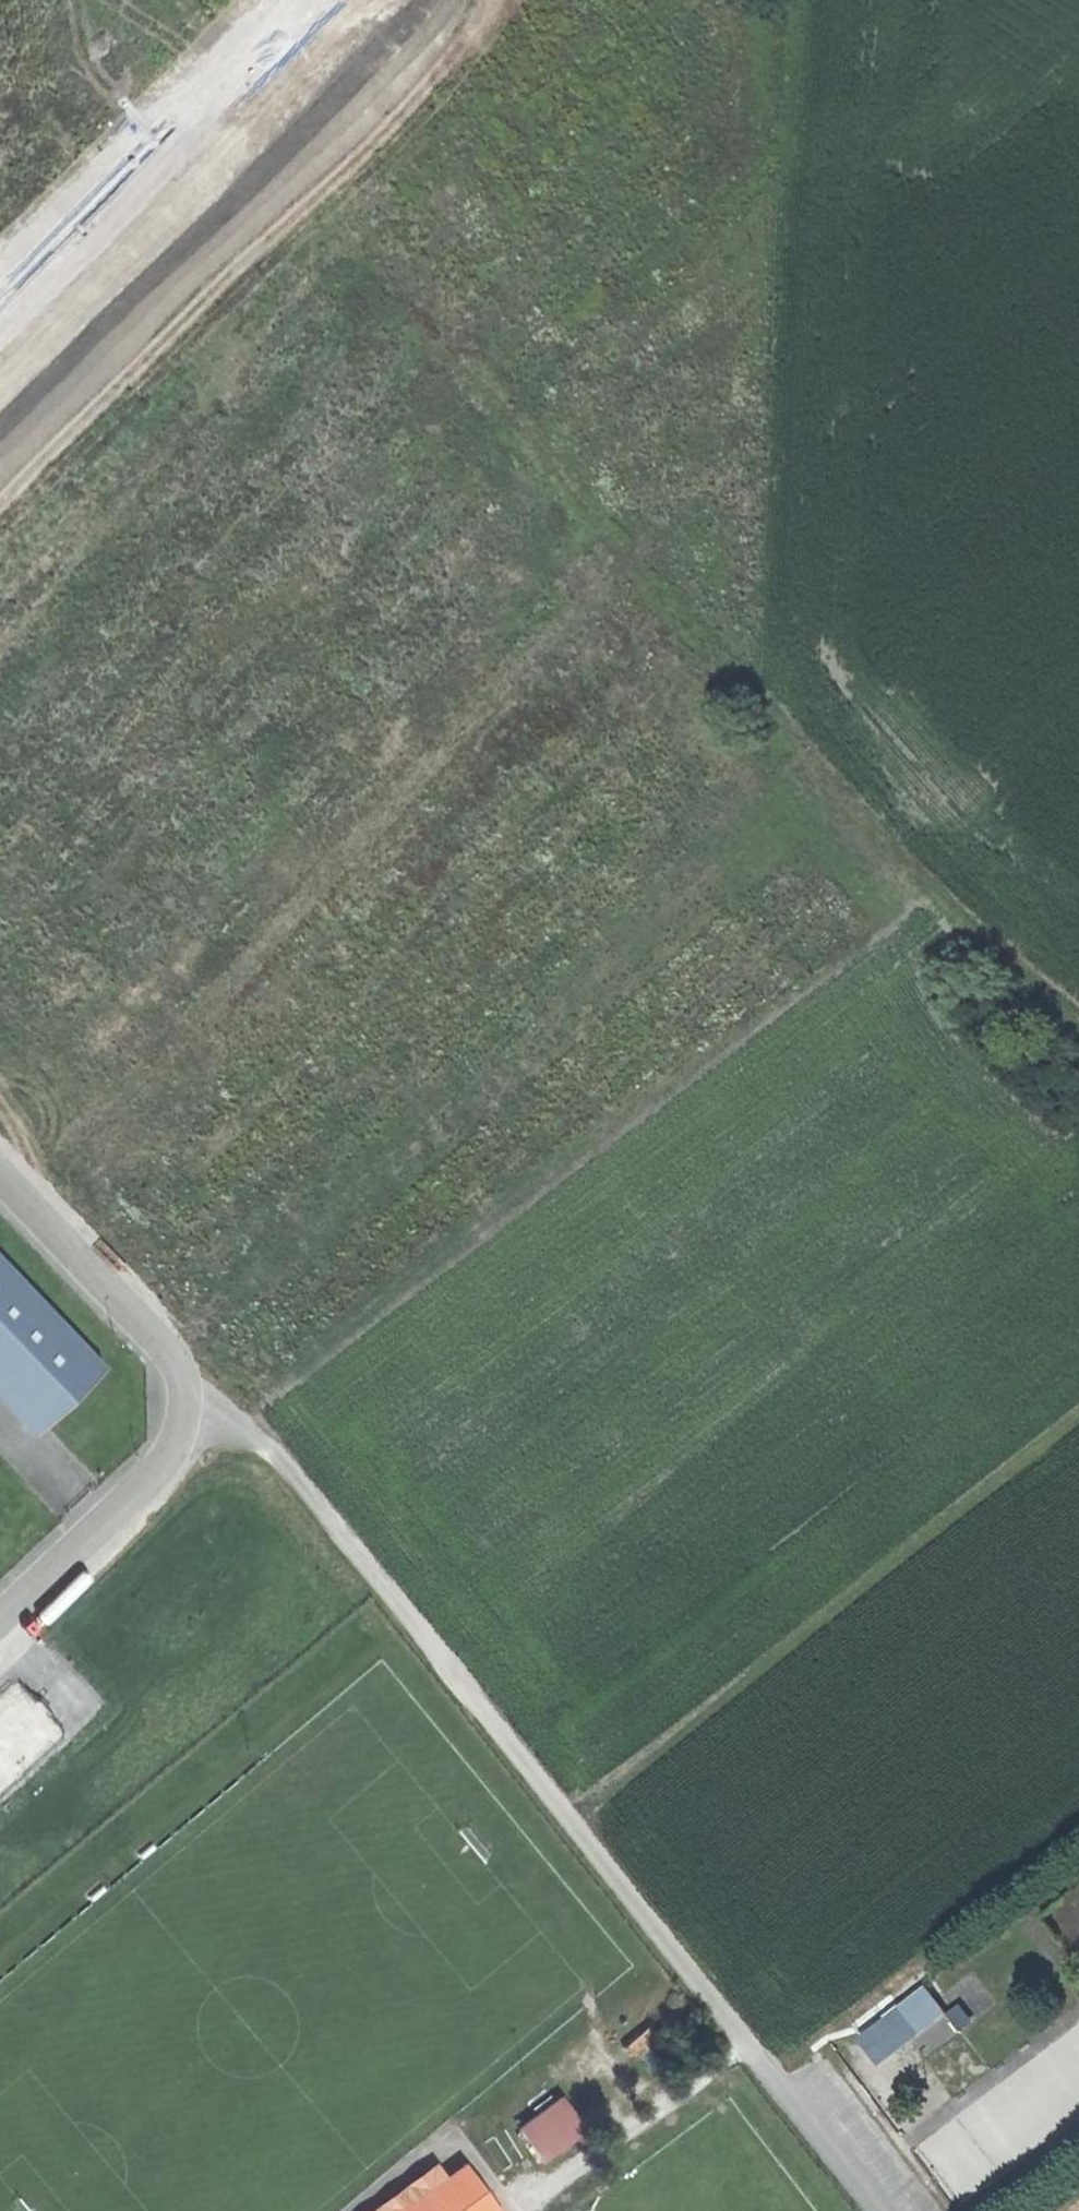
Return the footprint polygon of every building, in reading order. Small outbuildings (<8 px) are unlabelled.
[(104,1369),(0,1260),(0,1376),(46,1425),(104,1369)] [(923,2053),(961,2030),(952,2016),(914,2039),(923,2053)] [(861,2037),(870,2047),(891,2028),(882,2019),(861,2037)] [(870,2047),(881,2059),(902,2041),(891,2028),(870,2047)] [(674,2044),(681,2053),(690,2046),(683,2037),(674,2044)] [(520,2127),(549,2162),(593,2125),(564,2090),(520,2127)] [(460,2164),(440,2180),(422,2193),(420,2190),(392,2210),(495,2210),(460,2164)] [(420,2190),(422,2193),(440,2180),(428,2165),(366,2210),(392,2210),(420,2190)]
